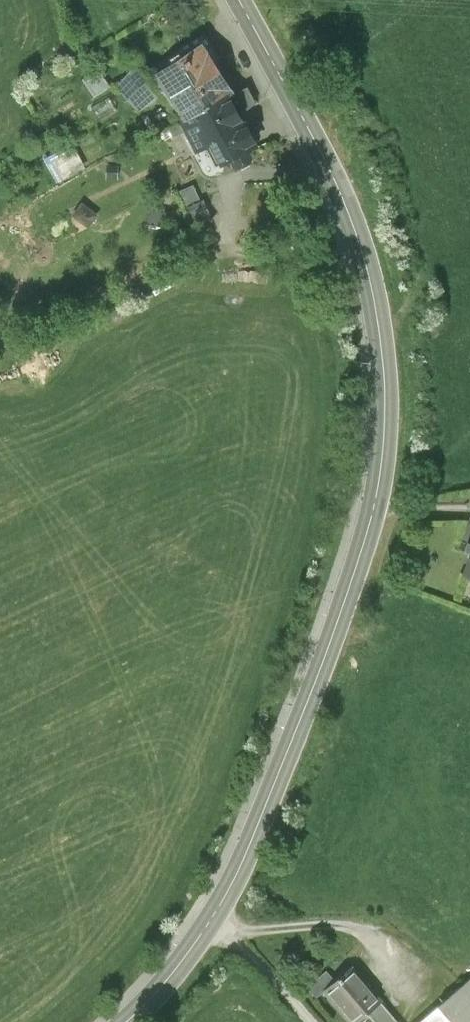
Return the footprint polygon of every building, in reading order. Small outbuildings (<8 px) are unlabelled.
[(161,82),(186,121),(233,91),(233,87),(204,42),(150,76),(156,85),(161,82)] [(156,85),(150,76),(141,63),(118,86),(138,109),(161,92),(156,85)] [(109,88),(99,72),(85,80),(94,97),(109,88)] [(259,142),(233,91),(186,121),(183,122),(187,130),(197,150),(209,143),(220,163),(231,157),(234,163),(240,166),(252,160),(255,154),(251,146),(259,142)] [(187,130),(183,122),(161,133),(165,141),(187,130)] [(44,160),(55,180),(79,167),(68,147),(44,160)] [(117,166),(107,166),(106,177),(117,178),(117,166)] [(211,224),(193,184),(178,191),(196,231),(211,224)] [(95,213),(83,204),(76,213),(88,222),(95,213)] [(168,211),(150,208),(147,222),(165,225),(168,211)] [(358,969),(340,984),(329,993),(353,1021),(357,1021),(368,1013),(375,1021),(401,1021),(358,969)] [(329,993),(340,984),(330,972),(309,989),(319,1001),(329,993)] [(416,1021),(469,1021),(469,976),(416,1021)]
